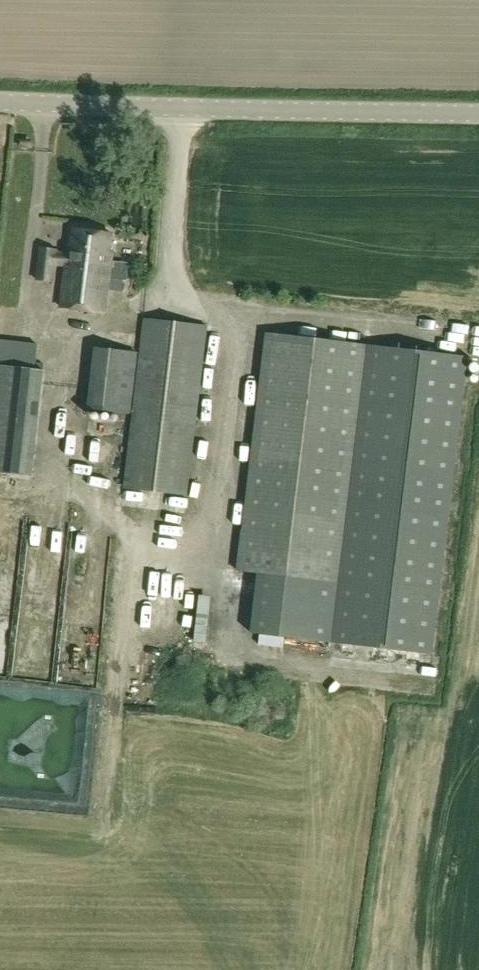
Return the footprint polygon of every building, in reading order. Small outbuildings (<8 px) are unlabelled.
[(69,252),(67,268),(63,307),(106,312),(108,291),(112,262),(113,252),(111,252),(113,235),(72,230),(69,252)] [(57,267),(67,268),(69,252),(59,250),(60,249),(40,248),(36,280),(54,283),(57,267)] [(112,262),(108,291),(124,293),(126,280),(128,281),(130,264),(112,262)] [(188,495),(208,326),(145,319),(125,487),(188,495)] [(338,584),(367,346),(267,334),(239,572),(258,574),(338,584)] [(36,364),(39,345),(0,341),(0,472),(32,475),(44,370),(45,365),(36,364)] [(469,358),(367,346),(338,584),(258,574),(251,634),(433,656),(469,358)] [(139,352),(95,347),(88,410),(131,414),(139,352)] [(192,611),(208,628),(225,612),(209,595),(192,611)] [(229,610),(225,626),(237,630),(241,613),(229,610)]
